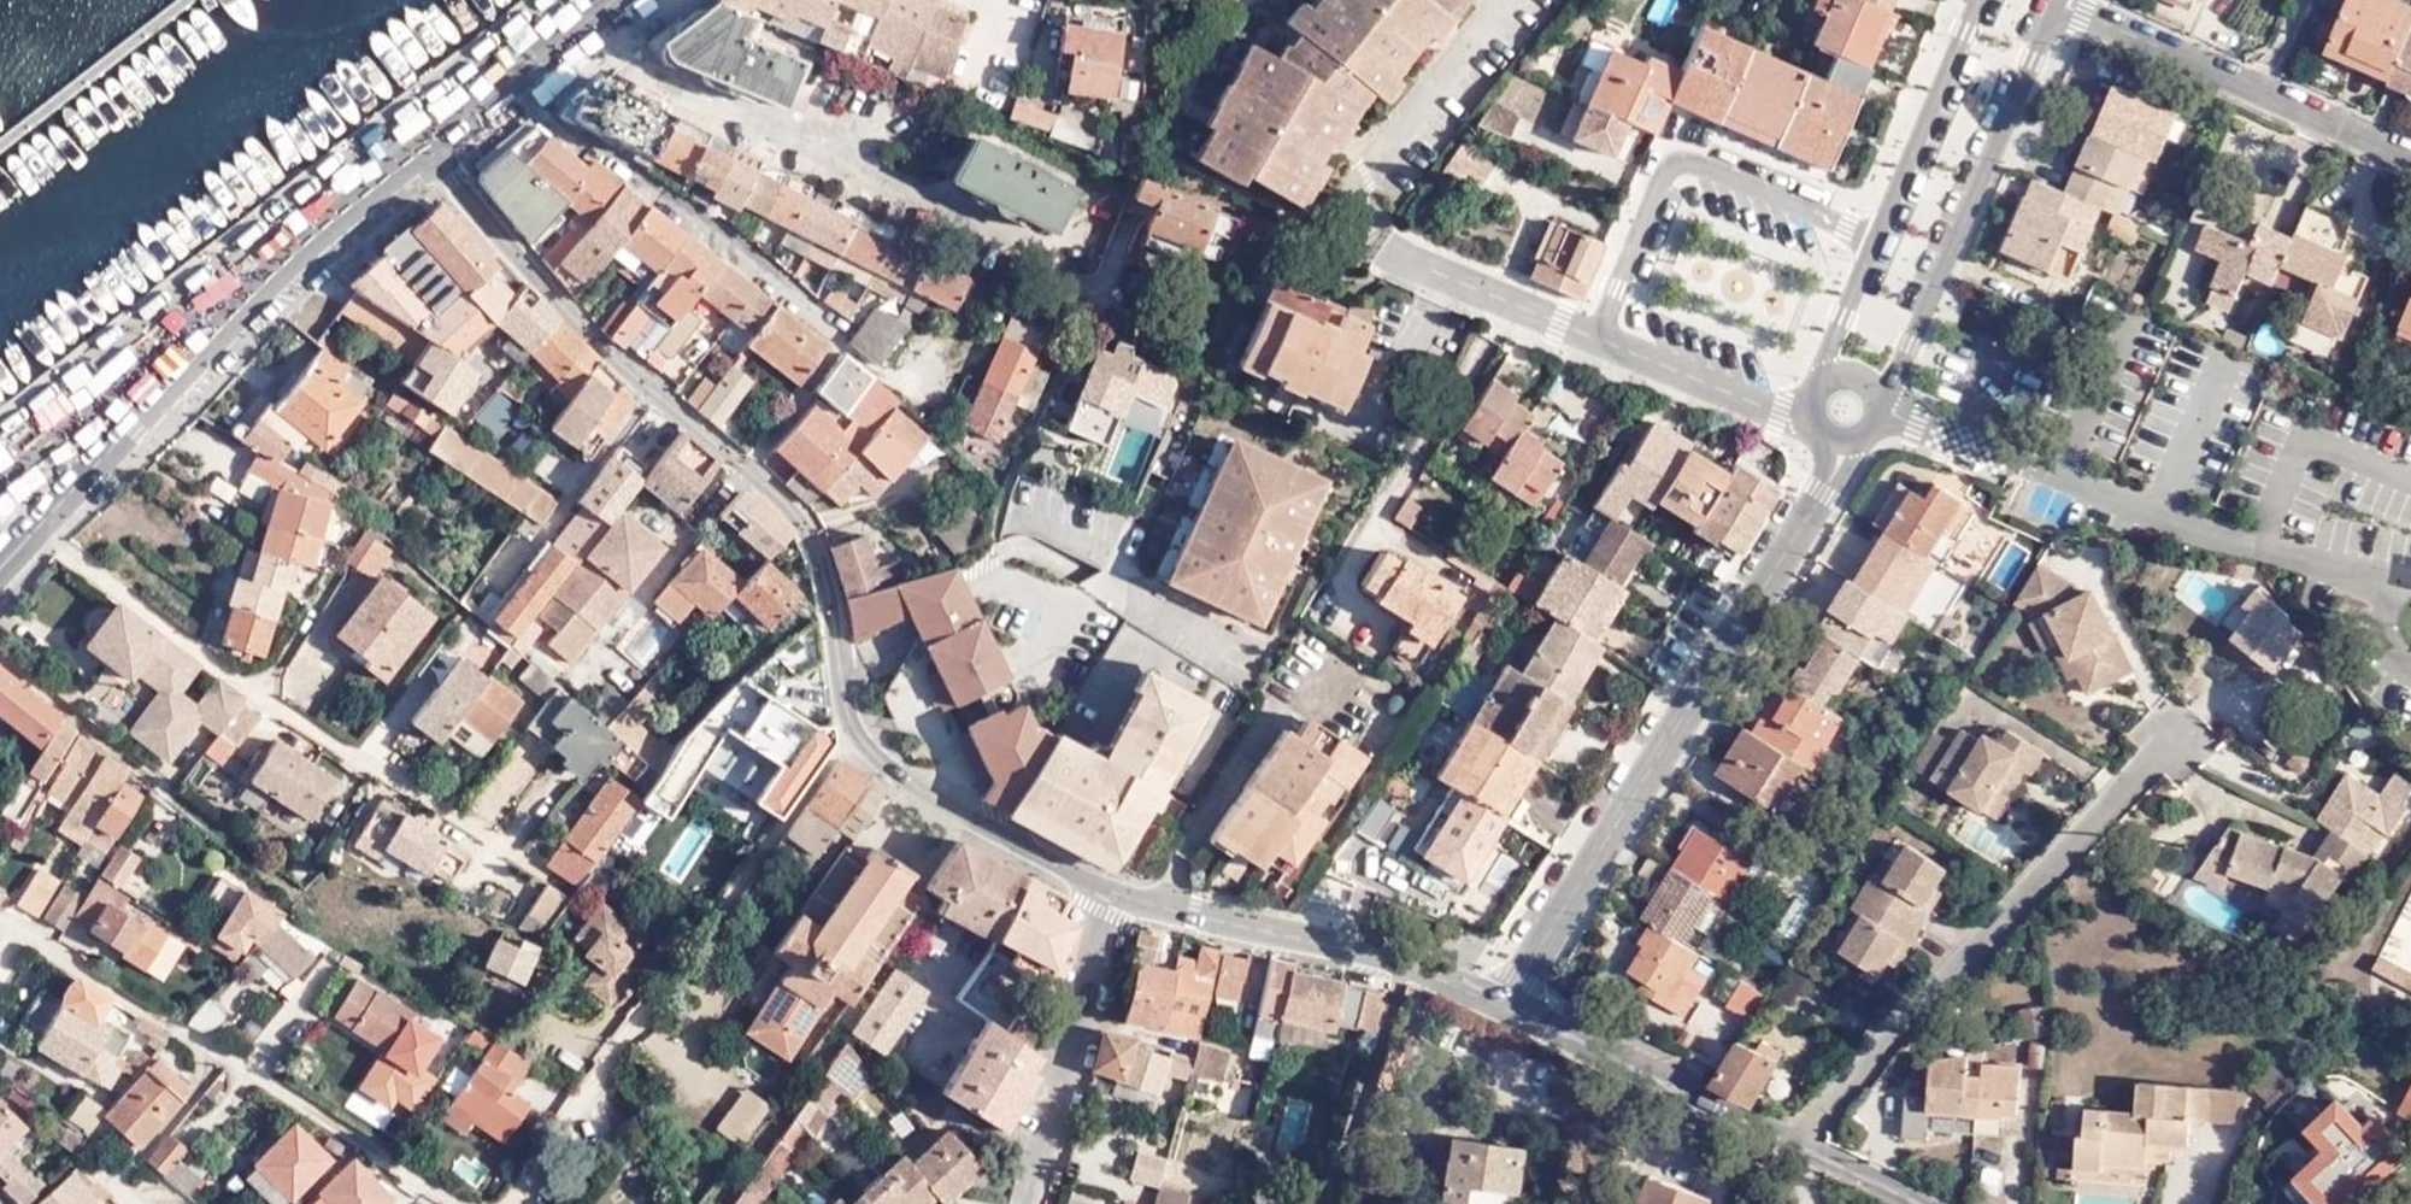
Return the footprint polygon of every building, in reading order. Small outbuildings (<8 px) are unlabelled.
[(646,40),(663,63),(666,61),(672,62),(677,61),(780,110),(802,63),(741,36),(751,13),(750,13),(717,0),(697,0),(646,40)] [(751,13),(815,39),(830,0),(717,0),(750,13),(751,13)] [(815,39),(861,58),(862,55),(864,50),(867,43),(870,37),(885,0),(830,0),(815,39)] [(904,75),(909,62),(931,5),(922,0),(885,0),(870,37),(892,49),(889,55),(884,68),(904,75)] [(967,13),(945,0),(933,0),(931,5),(909,62),(944,78),(967,13)] [(1459,0),(1315,0),(1308,9),(1301,5),(1285,23),(1298,34),(1288,46),(1284,45),(1276,57),(1249,42),(1237,62),(1241,64),(1230,84),(1227,82),(1215,102),(1217,104),(1207,123),(1213,126),(1195,155),(1237,180),(1241,174),(1298,206),(1310,185),(1313,186),(1325,165),(1317,160),(1329,141),(1337,146),(1349,126),(1347,124),(1356,108),(1371,91),(1381,98),(1395,80),(1390,75),(1424,32),(1432,36),(1446,19),(1445,16),(1459,0)] [(1825,0),(1809,0),(1806,7),(1819,13),(1825,0)] [(1883,6),(1870,0),(1825,0),(1819,13),(1808,41),(1814,43),(1833,51),(1865,64),(1874,45),(1868,42),(1883,6)] [(2402,0),(2349,0),(2331,41),(2396,70),(2410,35),(2410,4),(2402,0)] [(1896,12),(1883,6),(1868,42),(1874,45),(1879,47),(1896,12)] [(1061,23),(1058,47),(1069,50),(1068,58),(1063,87),(1110,96),(1120,31),(1061,23)] [(1747,45),(1698,25),(1679,67),(1672,83),(1697,95),(1691,107),(1715,118),(1719,109),(1746,46),(1747,45)] [(2391,83),(2405,90),(2404,95),(2409,99),(2410,101),(2410,35),(2396,70),(2393,78),(2391,83)] [(867,43),(889,55),(892,49),(870,37),(867,43)] [(1609,45),(1583,99),(1627,119),(1651,130),(1667,96),(1672,83),(1679,67),(1643,51),(1640,58),(1609,45)] [(1803,70),(1746,46),(1719,109),(1775,133),(1803,70)] [(1069,50),(1058,47),(1057,55),(1068,58),(1069,50)] [(1772,141),(1827,164),(1870,66),(1865,64),(1833,51),(1821,78),(1803,70),(1775,133),(1772,141)] [(904,75),(940,90),(944,78),(909,62),(904,75)] [(1118,110),(1142,113),(1143,71),(1122,69),(1118,110)] [(674,121),(677,115),(601,77),(591,96),(581,91),(570,115),(639,151),(635,158),(650,166),(656,156),(674,121)] [(2147,153),(2157,158),(2180,109),(2115,80),(2093,129),(2147,153)] [(1672,83),(1667,96),(1691,107),(1697,95),(1672,83)] [(1473,116),(1507,131),(1520,107),(1493,92),(1473,116)] [(1627,119),(1583,99),(1582,101),(1568,135),(1612,154),(1627,119)] [(1715,118),(1772,141),(1775,133),(1719,109),(1715,118)] [(1097,127),(1056,112),(1050,130),(1090,144),(1097,127)] [(689,179),(707,145),(674,130),(676,122),(674,121),(656,156),(668,162),(662,174),(684,189),(689,179)] [(478,179),(526,238),(543,219),(551,207),(560,197),(586,164),(535,124),(479,173),(478,179)] [(1617,157),(1641,165),(1652,133),(1629,125),(1617,157)] [(2147,153),(2093,129),(2065,191),(2100,205),(2105,208),(2118,182),(2131,188),(2147,153)] [(715,190),(736,146),(713,134),(707,145),(689,179),(704,186),(699,197),(709,203),(715,190)] [(951,178),(1049,229),(1071,187),(971,136),(951,178)] [(1494,160),(1461,137),(1442,163),(1460,177),(1469,166),(1483,176),(1494,160)] [(741,199),(763,159),(739,147),(736,146),(715,190),(738,204),(741,199)] [(560,197),(592,221),(624,182),(593,158),(586,164),(560,197)] [(764,211),(786,171),(763,159),(741,199),(764,211)] [(772,215),(790,225),(812,184),(786,171),(764,211),(772,215)] [(2040,179),(2032,176),(2024,193),(2032,198),(2040,179)] [(1230,235),(1238,216),(1237,215),(1140,179),(1126,209),(1147,219),(1145,227),(1196,246),(1194,252),(1213,259),(1219,243),(1212,240),(1216,229),(1230,235)] [(2032,198),(2024,193),(2002,249),(2069,279),(2100,205),(2065,191),(2040,179),(2032,198)] [(550,269),(572,296),(610,251),(620,239),(650,203),(624,182),(592,221),(581,235),(550,269)] [(815,237),(816,237),(837,197),(830,194),(812,184),(790,225),(815,237)] [(816,237),(839,249),(854,219),(859,209),(837,197),(816,237)] [(495,262),(441,203),(390,235),(345,281),(355,290),(429,337),(461,360),(475,343),(495,319),(512,299),(489,269),(495,262)] [(620,239),(660,268),(687,231),(651,203),(650,203),(620,239)] [(564,235),(572,226),(551,207),(543,219),(564,235)] [(2338,222),(2307,207),(2294,237),(2281,267),(2320,284),(2335,292),(2328,307),(2313,300),(2295,337),(2325,352),(2334,334),(2342,338),(2370,278),(2345,265),(2347,260),(2339,257),(2345,243),(2338,222)] [(873,229),(879,218),(859,209),(854,219),(873,229)] [(2133,243),(2143,225),(2115,212),(2106,230),(2133,243)] [(1549,216),(1533,252),(1541,256),(1559,220),(1549,216)] [(874,267),(895,227),(879,218),(873,229),(854,219),(839,249),(874,267)] [(1533,252),(1524,271),(1575,294),(1601,239),(1559,220),(1541,256),(1533,252)] [(2281,267),(2294,237),(2261,222),(2255,231),(2248,230),(2244,237),(2206,220),(2195,246),(2222,259),(2204,298),(2228,309),(2245,269),(2274,282),(2281,267)] [(809,249),(816,237),(815,237),(790,225),(783,237),(809,249)] [(543,259),(550,269),(581,235),(572,226),(564,235),(543,259)] [(926,257),(931,244),(895,227),(874,267),(910,287),(926,257)] [(1196,246),(1145,227),(1141,242),(1190,262),(1194,252),(1196,246)] [(633,304),(610,333),(622,344),(650,310),(669,327),(673,321),(687,303),(699,289),(721,258),(717,255),(707,246),(687,231),(660,268),(649,282),(633,304)] [(833,263),(839,249),(816,237),(809,249),(833,263)] [(610,251),(649,282),(660,268),(620,239),(610,251)] [(873,268),(874,267),(839,249),(833,263),(868,280),(873,268)] [(968,277),(926,257),(910,287),(905,300),(915,305),(922,308),(929,295),(953,307),(968,277)] [(755,284),(721,258),(699,289),(710,298),(731,316),(755,284)] [(430,315),(437,308),(401,267),(393,275),(430,315)] [(905,300),(910,287),(874,267),(873,268),(868,280),(905,300)] [(1270,303),(1278,283),(1271,280),(1262,300),(1270,303)] [(525,283),(512,299),(495,319),(506,329),(496,341),(518,361),(557,315),(525,283)] [(1346,301),(1343,306),(1340,312),(1322,304),(1323,302),(1319,300),(1278,283),(1270,303),(1262,300),(1241,348),(1262,357),(1283,367),(1302,375),(1342,393),(1361,350),(1352,347),(1368,309),(1346,301)] [(755,284),(731,316),(753,332),(777,301),(755,284)] [(2320,284),(2313,300),(2328,307),(2335,292),(2320,284)] [(851,316),(858,301),(836,285),(826,298),(851,316)] [(699,289),(687,303),(698,312),(710,298),(699,289)] [(2128,298),(2143,305),(2147,296),(2132,289),(2128,298)] [(388,349),(411,364),(414,360),(420,351),(425,343),(429,337),(355,290),(342,307),(394,340),(388,349)] [(1340,312),(1343,306),(1321,296),(1319,300),(1323,302),(1322,304),(1340,312)] [(624,297),(601,324),(610,333),(633,304),(624,297)] [(862,324),(851,339),(873,359),(915,305),(905,300),(897,316),(877,304),(862,324)] [(753,332),(747,339),(798,379),(829,341),(777,301),(753,332)] [(687,303),(673,321),(684,331),(698,312),(687,303)] [(994,438),(1008,405),(1024,368),(1043,327),(1009,311),(961,424),(994,438)] [(571,330),(557,315),(518,361),(534,376),(571,330)] [(2404,319),(2398,330),(2410,337),(2410,322),(2404,319)] [(669,327),(646,357),(658,366),(684,331),(673,321),(669,327)] [(2225,339),(2239,345),(2244,334),(2231,327),(2225,339)] [(557,378),(584,343),(571,330),(534,376),(540,382),(550,371),(557,378)] [(322,333),(316,342),(321,346),(317,351),(327,360),(331,354),(337,345),(322,333)] [(461,360),(429,337),(425,343),(457,365),(459,362),(461,360)] [(1164,398),(1174,374),(1131,354),(1131,346),(1118,341),(1103,372),(1090,364),(1076,395),(1089,400),(1075,430),(1099,441),(1119,414),(1121,409),(1122,400),(1127,393),(1142,400),(1140,402),(1150,408),(1156,395),(1164,398)] [(475,343),(461,360),(459,362),(473,373),(488,355),(475,343)] [(572,392),(599,357),(584,343),(557,378),(572,392)] [(745,343),(732,361),(740,367),(753,349),(745,343)] [(1235,361),(1256,370),(1262,357),(1241,348),(1235,361)] [(857,388),(870,373),(842,350),(816,383),(822,390),(842,406),(857,388)] [(317,351),(310,361),(336,381),(348,369),(331,354),(327,360),(317,351)] [(420,351),(414,360),(458,390),(464,380),(420,351)] [(1501,355),(1487,376),(1502,384),(1514,363),(1501,355)] [(593,451),(604,438),(587,425),(619,385),(622,381),(599,357),(572,392),(564,404),(551,422),(593,451)] [(1256,370),(1277,380),(1283,367),(1262,357),(1256,370)] [(386,400),(436,435),(443,424),(400,394),(407,384),(449,412),(461,392),(458,390),(414,360),(411,364),(386,400)] [(230,435),(260,453),(274,460),(287,445),(292,449),(305,435),(321,446),(360,401),(336,381),(310,361),(272,406),(268,403),(246,428),(239,423),(233,423),(230,426),(230,435)] [(732,361),(696,406),(717,423),(752,376),(740,367),(732,361)] [(1297,388),(1302,375),(1283,367),(1277,380),(1297,388)] [(1024,368),(1008,405),(1024,414),(1033,398),(1041,376),(1024,368)] [(692,369),(677,389),(686,397),(699,381),(706,385),(711,380),(705,376),(692,369)] [(498,384),(514,396),(517,398),(525,387),(526,387),(507,373),(498,384)] [(894,405),(899,399),(882,383),(870,373),(857,388),(887,413),(894,405)] [(1544,438),(1535,432),(1520,422),(1528,409),(1508,397),(1511,391),(1502,384),(1487,376),(1457,425),(1500,452),(1488,473),(1533,500),(1559,458),(1539,444),(1544,438)] [(548,391),(564,404),(572,392),(557,378),(548,391)] [(2346,390),(2360,397),(2365,385),(2352,378),(2346,390)] [(699,381),(686,397),(696,406),(715,382),(711,380),(706,385),(699,381)] [(506,405),(514,396),(498,384),(491,393),(506,405)] [(629,403),(631,395),(619,385),(587,425),(604,438),(629,403)] [(525,387),(517,398),(533,409),(541,400),(525,387)] [(847,411),(871,431),(887,413),(857,388),(842,406),(847,411)] [(449,412),(451,413),(459,419),(472,400),(461,392),(449,412)] [(785,480),(809,500),(823,485),(871,431),(847,411),(837,421),(820,406),(825,400),(819,394),(803,412),(776,444),(799,466),(785,480)] [(1520,422),(1535,432),(1548,414),(1532,404),(1528,409),(1520,422)] [(871,431),(823,485),(839,500),(863,474),(878,488),(927,434),(894,405),(887,413),(871,431)] [(542,406),(538,412),(543,417),(549,411),(542,406)] [(1683,448),(1687,442),(1646,418),(1600,488),(1621,501),(1628,490),(1648,504),(1653,497),(1679,454),(1683,448)] [(681,430),(672,422),(657,440),(667,447),(681,430)] [(523,513),(540,524),(555,501),(443,424),(436,435),(427,449),(523,513)] [(718,460),(681,430),(667,447),(645,476),(642,478),(640,481),(679,512),(718,460)] [(750,434),(741,444),(750,451),(758,440),(750,434)] [(1234,457),(1241,443),(1231,439),(1225,453),(1234,457)] [(1301,524),(1316,494),(1303,489),(1310,474),(1244,444),(1241,443),(1234,457),(1225,453),(1223,452),(1210,482),(1222,489),(1209,515),(1198,540),(1187,535),(1186,534),(1174,564),(1184,570),(1177,585),(1246,616),(1247,614),(1254,599),(1265,606),(1279,576),(1267,572),(1273,554),(1274,551),(1261,544),(1266,531),(1280,538),(1282,536),(1290,519),(1301,524)] [(619,446),(612,455),(637,474),(644,465),(619,446)] [(1724,473),(1683,448),(1679,454),(1718,480),(1724,473)] [(279,490),(267,524),(299,535),(319,540),(333,494),(326,490),(295,473),(274,460),(260,453),(248,474),(279,490)] [(522,461),(538,471),(542,465),(527,454),(522,461)] [(1679,454),(1653,497),(1692,521),(1718,480),(1679,454)] [(607,523),(628,496),(640,481),(642,478),(637,474),(612,455),(578,500),(582,504),(607,523)] [(1772,487),(1731,459),(1724,473),(1718,480),(1692,521),(1691,523),(1711,536),(1714,531),(1736,545),(1772,487)] [(295,473),(326,490),(331,481),(301,463),(295,473)] [(1434,470),(1426,465),(1419,478),(1427,483),(1434,470)] [(1303,489),(1316,494),(1320,480),(1310,474),(1303,489)] [(1899,479),(1871,517),(1925,554),(1962,499),(1936,483),(1926,497),(1899,479)] [(1222,489),(1210,482),(1197,508),(1199,509),(1209,515),(1222,489)] [(768,554),(790,530),(763,498),(749,485),(739,490),(719,514),(768,554)] [(1600,488),(1591,502),(1606,513),(1612,516),(1621,501),(1600,488)] [(333,494),(319,540),(327,543),(333,526),(335,527),(342,503),(333,494)] [(1406,498),(1396,512),(1410,522),(1421,506),(1406,498)] [(954,552),(987,528),(966,501),(934,527),(954,552)] [(504,607),(495,619),(514,635),(574,560),(577,563),(607,523),(582,504),(504,607)] [(1209,515),(1199,509),(1187,535),(1198,540),(1209,515)] [(1410,522),(1396,512),(1393,517),(1408,526),(1410,522)] [(523,513),(512,527),(525,536),(530,531),(534,533),(540,524),(523,513)] [(570,608),(587,622),(631,567),(639,572),(653,554),(647,549),(655,540),(620,513),(556,596),(570,608)] [(1612,516),(1606,513),(1576,557),(1617,583),(1637,554),(1642,557),(1652,540),(1631,528),(1612,516)] [(1293,541),(1301,524),(1290,519),(1282,536),(1293,541)] [(267,524),(258,553),(293,563),(311,567),(319,540),(299,535),(267,524)] [(832,542),(846,593),(902,577),(898,562),(882,567),(877,568),(871,552),(866,530),(857,532),(855,529),(836,534),(832,542)] [(1961,536),(1958,572),(2022,579),(2027,534),(1978,529),(1977,538),(1961,536)] [(353,550),(346,560),(370,575),(388,549),(365,532),(353,550)] [(258,553),(245,546),(235,575),(250,580),(258,553)] [(1542,574),(1549,578),(1567,551),(1560,546),(1542,574)] [(710,618),(733,593),(741,584),(700,548),(654,599),(675,619),(691,600),(710,618)] [(1382,549),(1367,573),(1384,583),(1378,592),(1374,598),(1409,618),(1392,646),(1416,661),(1459,593),(1435,578),(1437,574),(1403,553),(1398,558),(1382,549)] [(877,568),(882,567),(879,550),(871,552),(877,568)] [(1542,574),(1528,597),(1551,612),(1552,612),(1587,634),(1619,584),(1617,583),(1576,557),(1567,551),(1549,578),(1542,574)] [(235,575),(227,602),(233,604),(275,618),(293,563),(258,553),(250,580),(235,575)] [(1286,560),(1273,554),(1267,572),(1279,576),(1286,560)] [(733,593),(776,634),(804,602),(795,594),(797,592),(764,559),(749,575),(741,584),(733,593)] [(846,593),(856,635),(907,609),(919,632),(936,664),(953,699),(988,681),(1001,675),(1009,671),(975,605),(953,561),(931,569),(902,577),(846,593)] [(2082,590),(2035,561),(2012,598),(2036,612),(2037,615),(2050,643),(2059,640),(2076,672),(2085,690),(2129,667),(2110,630),(2104,634),(2098,624),(2104,620),(2088,589),(2082,590)] [(1167,580),(1177,585),(1184,570),(1174,564),(1167,580)] [(1384,583),(1367,573),(1361,581),(1378,592),(1384,583)] [(1952,601),(1961,579),(1946,573),(1936,594),(1952,601)] [(1849,574),(1848,574),(1831,598),(1838,604),(1822,629),(1833,637),(1834,637),(1866,660),(1873,664),(1907,613),(1849,574)] [(376,647),(368,657),(362,665),(381,680),(431,616),(380,575),(336,630),(354,646),(362,637),(376,647)] [(2258,582),(2254,586),(2266,596),(2270,591),(2258,582)] [(2266,596),(2254,586),(2243,601),(2251,608),(2230,636),(2271,668),(2292,640),(2279,629),(2287,618),(2288,616),(2288,613),(2266,596)] [(478,614),(491,625),(495,619),(504,607),(492,596),(478,614)] [(541,615),(556,626),(570,608),(556,596),(541,615)] [(1958,612),(1934,596),(1921,615),(1945,631),(1958,612)] [(1831,598),(1814,625),(1815,625),(1822,629),(1838,604),(1831,598)] [(1258,620),(1265,606),(1254,599),(1247,614),(1258,620)] [(117,601),(116,600),(110,609),(88,639),(83,646),(128,680),(133,674),(139,665),(161,682),(184,652),(117,601)] [(275,618),(233,604),(220,641),(263,656),(275,618)] [(85,632),(88,639),(110,609),(106,607),(100,608),(93,611),(90,613),(87,618),(85,622),(85,632)] [(569,661),(595,629),(587,622),(570,608),(556,626),(544,642),(569,661)] [(1552,612),(1551,612),(1515,667),(1562,697),(1575,676),(1567,670),(1580,650),(1588,656),(1598,641),(1597,641),(1587,634),(1552,612)] [(2050,643),(2037,615),(2029,619),(2043,647),(2050,643)] [(2279,629),(2293,639),(2300,629),(2287,618),(2279,629)] [(513,647),(521,654),(542,628),(532,620),(513,647)] [(2110,630),(2104,620),(2098,624),(2104,634),(2110,630)] [(1469,640),(1473,641),(1481,628),(1478,626),(1469,640)] [(456,651),(488,674),(506,650),(474,627),(456,651)] [(1473,641),(1479,645),(1487,632),(1481,628),(1473,641)] [(1452,649),(1456,651),(1465,636),(1462,634),(1452,649)] [(1465,636),(1456,651),(1464,656),(1473,641),(1469,640),(1465,636)] [(354,646),(368,657),(376,647),(362,637),(354,646)] [(1843,693),(1866,660),(1834,637),(1833,637),(1812,668),(1805,664),(1796,677),(1803,681),(1800,687),(1828,707),(1839,690),(1843,693)] [(2059,640),(2050,643),(2066,677),(2076,672),(2059,640)] [(1464,656),(1469,660),(1479,645),(1473,641),(1464,656)] [(1567,670),(1575,676),(1588,656),(1580,650),(1567,670)] [(171,690),(177,693),(199,664),(199,663),(184,652),(161,682),(139,665),(133,674),(158,693),(130,733),(135,737),(171,690)] [(410,718),(439,742),(447,731),(488,680),(459,657),(410,718)] [(1463,715),(1466,717),(1478,724),(1529,754),(1564,698),(1562,697),(1515,667),(1499,658),(1463,715)] [(518,677),(548,702),(560,687),(531,662),(518,677)] [(1095,737),(1081,742),(1110,759),(1158,673),(1155,663),(1144,665),(1134,683),(1138,686),(1110,739),(1099,741),(1095,737)] [(953,699),(936,664),(928,668),(946,703),(953,699)] [(0,668),(0,714),(7,720),(35,743),(54,719),(58,714),(0,668)] [(1006,806),(1113,863),(1147,802),(1157,783),(1162,787),(1167,781),(1162,775),(1197,712),(1175,701),(1182,686),(1158,673),(1110,759),(1081,742),(1055,728),(1006,806)] [(1001,675),(988,681),(988,693),(993,701),(1002,703),(1010,701),(1015,693),(1015,685),(1009,677),(1001,675)] [(488,680),(447,731),(482,756),(523,702),(490,676),(488,680)] [(646,794),(644,797),(668,814),(692,775),(701,761),(753,798),(778,816),(830,739),(829,723),(811,725),(741,677),(677,742),(671,755),(665,767),(661,774),(646,794)] [(1799,686),(1785,677),(1752,727),(1802,761),(1809,766),(1841,715),(1829,707),(1828,707),(1800,687),(1799,686)] [(241,703),(245,698),(229,686),(219,679),(196,708),(177,693),(171,690),(135,737),(168,761),(182,742),(177,738),(184,729),(190,732),(200,719),(219,733),(241,703)] [(612,685),(588,710),(608,729),(631,703),(612,685)] [(1205,698),(1182,686),(1175,701),(1197,712),(1200,708),(1205,698)] [(608,729),(618,737),(655,697),(645,688),(631,703),(608,729)] [(1006,806),(1055,728),(1032,715),(1024,698),(969,726),(979,748),(976,762),(975,772),(984,790),(981,794),(1006,806)] [(554,747),(556,749),(583,772),(590,764),(599,752),(604,757),(606,758),(619,742),(569,700),(551,724),(564,735),(554,747)] [(257,715),(241,703),(219,733),(235,745),(257,715)] [(1162,775),(1167,781),(1205,713),(1200,708),(1197,712),(1162,775)] [(74,729),(58,714),(54,719),(58,722),(29,769),(44,780),(74,729)] [(1306,717),(1293,735),(1304,742),(1316,724),(1306,717)] [(1466,717),(1432,774),(1432,775),(1442,781),(1478,724),(1466,717)] [(1743,722),(1713,769),(1772,807),(1802,761),(1752,727),(1743,722)] [(1933,725),(1910,761),(1930,775),(1938,764),(1953,774),(1945,785),(1978,805),(1979,804),(1980,804),(2010,756),(2024,763),(2029,767),(2042,746),(2006,723),(1998,736),(1983,727),(1980,733),(1961,723),(1952,737),(1933,725)] [(1282,871),(1311,830),(1303,825),(1312,813),(1321,797),(1326,799),(1336,783),(1341,786),(1362,754),(1316,724),(1304,742),(1293,735),(1283,728),(1208,841),(1228,855),(1233,848),(1259,866),(1264,859),(1282,871)] [(1498,815),(1533,757),(1529,754),(1478,724),(1442,781),(1443,781),(1448,784),(1448,785),(1458,791),(1497,814),(1498,815)] [(979,748),(969,726),(958,731),(976,762),(979,748)] [(182,742),(190,732),(184,729),(177,738),(182,742)] [(659,743),(671,755),(677,742),(669,733),(659,743)] [(95,822),(126,772),(95,748),(79,734),(68,751),(72,754),(61,769),(51,785),(52,786),(73,801),(70,806),(60,824),(84,840),(85,838),(95,822)] [(619,742),(606,758),(631,781),(647,762),(621,739),(619,742)] [(336,782),(277,741),(249,779),(309,820),(336,782)] [(206,755),(219,765),(229,752),(216,742),(206,755)] [(2314,758),(2301,748),(2290,763),(2303,772),(2314,758)] [(204,754),(180,786),(212,808),(234,777),(219,765),(206,755),(204,754)] [(1994,811),(2024,763),(2010,756),(1980,804),(1979,804),(1994,811)] [(868,780),(838,758),(773,849),(775,850),(786,833),(793,839),(782,854),(805,870),(838,819),(857,831),(886,792),(872,775),(868,780)] [(654,768),(661,774),(665,767),(660,761),(654,768)] [(701,761),(692,775),(743,811),(753,798),(701,761)] [(1938,764),(1930,775),(1931,775),(1945,784),(1945,785),(1953,774),(1938,764)] [(44,780),(29,769),(0,816),(15,827),(44,780)] [(2365,847),(2380,825),(2387,829),(2405,803),(2402,801),(2410,786),(2410,778),(2397,769),(2381,793),(2374,804),(2367,800),(2374,789),(2348,771),(2319,814),(2334,824),(2365,847)] [(129,789),(135,779),(126,772),(95,822),(115,835),(140,795),(129,789)] [(565,837),(579,849),(595,862),(607,846),(641,800),(609,777),(565,837)] [(1157,783),(1147,802),(1152,805),(1162,787),(1157,783)] [(1409,847),(1419,853),(1458,791),(1448,785),(1409,847)] [(73,801),(52,786),(50,793),(70,806),(73,801)] [(2374,804),(2381,793),(2374,789),(2367,800),(2374,804)] [(1460,879),(1499,815),(1498,815),(1497,814),(1458,791),(1419,853),(1460,879)] [(1899,810),(1887,802),(1876,818),(1889,826),(1899,810)] [(388,865),(391,861),(395,855),(414,866),(439,882),(442,876),(463,889),(480,862),(393,808),(366,850),(388,865)] [(1303,825),(1311,830),(1319,817),(1312,813),(1303,825)] [(105,851),(115,835),(95,822),(85,838),(105,851)] [(2345,875),(2365,847),(2334,824),(2314,852),(2284,841),(2283,843),(2228,822),(2208,851),(2209,851),(2229,857),(2226,868),(2268,882),(2264,894),(2283,905),(2273,919),(2296,936),(2340,873),(2345,875)] [(81,845),(84,840),(60,824),(56,829),(81,845)] [(1696,824),(1671,862),(1709,889),(1710,890),(1723,899),(1738,879),(1756,851),(1735,837),(1729,846),(1719,839),(1696,824)] [(1725,830),(1719,839),(1729,846),(1735,837),(1725,830)] [(793,839),(786,833),(775,850),(782,854),(793,839)] [(1027,878),(963,835),(952,849),(970,862),(948,894),(944,900),(940,904),(996,941),(1027,878)] [(565,837),(545,863),(560,874),(571,859),(579,849),(565,837)] [(1923,902),(1935,883),(1935,882),(1945,867),(1906,842),(1884,878),(1872,871),(1851,906),(1863,913),(1840,949),(1879,973),(1888,959),(1901,938),(1908,941),(1931,906),(1930,905),(1923,902)] [(138,856),(120,844),(102,874),(120,887),(138,856)] [(864,857),(848,846),(846,844),(779,941),(773,951),(791,963),(746,1028),(787,1056),(831,990),(849,1002),(922,898),(902,883),(910,871),(873,845),(864,857)] [(579,849),(571,859),(588,871),(590,869),(592,866),(595,862),(579,849)] [(970,862),(952,849),(929,882),(948,894),(970,862)] [(1653,850),(1652,849),(1640,870),(1658,881),(1671,862),(1653,850)] [(1738,879),(1748,886),(1768,858),(1756,851),(1738,879)] [(2222,880),(2226,868),(2229,857),(2209,851),(2194,871),(2222,880)] [(395,855),(391,861),(410,872),(414,866),(395,855)] [(571,859),(560,874),(578,885),(588,871),(571,859)] [(1658,881),(1637,911),(1647,917),(1648,918),(1678,938),(1709,889),(1671,862),(1658,881)] [(573,891),(570,897),(582,905),(601,876),(590,869),(588,871),(578,885),(573,891)] [(1031,870),(1027,878),(996,941),(992,949),(1042,985),(1050,991),(1067,962),(1055,955),(1076,924),(1061,914),(1071,895),(1031,870)] [(19,904),(37,916),(58,882),(41,871),(19,904)] [(261,940),(280,912),(220,874),(202,900),(228,918),(212,943),(235,958),(250,937),(259,943),(261,940)] [(96,876),(76,911),(95,922),(90,931),(125,953),(123,956),(143,968),(165,934),(147,921),(145,924),(118,907),(126,894),(96,876)] [(1942,888),(1935,883),(1923,902),(1930,905),(1942,888)] [(568,899),(544,884),(526,912),(548,926),(568,899)] [(82,897),(66,886),(44,919),(61,930),(82,897)] [(1809,906),(1792,893),(1773,922),(1791,934),(1809,906)] [(599,905),(593,913),(633,941),(630,927),(599,905)] [(455,918),(431,910),(428,920),(452,928),(455,918)] [(526,912),(516,927),(542,935),(548,926),(526,912)] [(633,941),(593,913),(575,939),(588,950),(585,955),(598,963),(585,984),(609,1002),(637,965),(633,941)] [(1648,918),(1647,917),(1635,937),(1642,941),(1626,966),(1639,975),(1647,980),(1642,989),(1676,1010),(1695,981),(1678,969),(1690,951),(1692,947),(1678,938),(1648,918)] [(259,943),(253,950),(288,981),(311,956),(295,941),(300,934),(280,918),(261,940),(259,943)] [(749,921),(742,931),(754,938),(766,946),(773,951),(779,941),(749,921)] [(1137,962),(1124,1021),(1164,1030),(1176,971),(1157,966),(1163,930),(1140,925),(1132,961),(1137,962)] [(539,938),(522,931),(519,939),(501,929),(497,938),(495,938),(482,963),(469,957),(461,973),(478,982),(486,965),(519,981),(539,938)] [(295,941),(311,956),(323,942),(303,931),(300,934),(295,941)] [(184,945),(165,934),(143,968),(162,980),(184,945)] [(766,946),(754,938),(748,946),(760,954),(766,946)] [(1901,938),(1888,959),(1896,962),(1908,941),(1901,938)] [(331,947),(326,954),(338,961),(344,954),(331,947)] [(1176,971),(1164,1030),(1179,1034),(1184,1017),(1176,1015),(1178,1009),(1206,1016),(1218,951),(1201,948),(1199,962),(1196,976),(1181,972),(1184,959),(1185,958),(1180,957),(1176,971)] [(1042,985),(992,949),(954,1000),(991,1025),(1007,1035),(1042,985)] [(1707,962),(1690,951),(1678,969),(1695,981),(1707,962)] [(2380,952),(2372,967),(2410,988),(2410,969),(2380,952)] [(1245,999),(1254,958),(1248,956),(1246,963),(1222,958),(1214,992),(1245,999)] [(1272,1017),(1279,1019),(1290,970),(1291,963),(1270,958),(1253,1032),(1268,1036),(1272,1017)] [(1199,962),(1184,959),(1181,972),(1196,976),(1199,962)] [(928,990),(896,967),(881,989),(913,1011),(928,990)] [(1290,970),(1279,1019),(1331,1031),(1332,1023),(1356,1029),(1365,989),(1342,985),(1343,982),(1290,970)] [(1639,975),(1633,984),(1642,989),(1647,980),(1639,975)] [(1761,994),(1737,978),(1720,1005),(1735,1015),(1732,1019),(1741,1025),(1763,995),(1761,994)] [(96,1021),(109,999),(77,979),(36,1045),(98,1083),(125,1040),(96,1021)] [(415,1014),(356,979),(334,1016),(392,1051),(395,1046),(408,1055),(422,1033),(408,1024),(415,1014)] [(881,989),(852,1030),(884,1052),(913,1011),(881,989)] [(1356,1029),(1371,1033),(1383,995),(1365,989),(1356,1029)] [(209,999),(187,1024),(201,1033),(213,1030),(226,1014),(209,999)] [(1201,1039),(1205,1020),(1197,1019),(1192,1037),(1201,1039)] [(159,1050),(170,1037),(144,1021),(138,1028),(152,1038),(148,1042),(159,1050)] [(1007,1035),(991,1025),(981,1038),(942,1091),(1002,1131),(1038,1081),(1032,1075),(1037,1070),(1044,1061),(1007,1035)] [(1104,1033),(1096,1064),(1120,1072),(1118,1078),(1159,1092),(1164,1081),(1170,1083),(1174,1075),(1189,1081),(1191,1074),(1195,1061),(1196,1060),(1173,1054),(1171,1061),(1132,1046),(1133,1040),(1108,1034),(1104,1033)] [(532,1060),(579,1085),(593,1064),(570,1050),(545,1037),(530,1059),(532,1060)] [(1718,1069),(1710,1080),(1750,1099),(1751,1099),(1778,1055),(1738,1037),(1718,1069)] [(869,1068),(845,1040),(823,1071),(840,1086),(846,1079),(860,1089),(869,1079),(869,1068)] [(530,1059),(496,1041),(441,1114),(466,1132),(476,1119),(504,1140),(531,1105),(505,1085),(512,1074),(521,1079),(532,1060),(530,1059)] [(1199,1045),(1196,1060),(1195,1061),(1226,1069),(1231,1053),(1199,1045)] [(1399,1052),(1387,1047),(1378,1072),(1385,1074),(1388,1067),(1393,1067),(1399,1052)] [(755,1049),(746,1062),(769,1079),(779,1066),(755,1049)] [(125,1071),(134,1080),(135,1080),(151,1060),(141,1053),(125,1071)] [(1927,1106),(1975,1110),(1978,1074),(1979,1073),(1966,1072),(1966,1053),(1930,1058),(1928,1096),(1927,1106)] [(1978,1074),(1975,1110),(2003,1112),(2004,1105),(2016,1106),(2019,1078),(2004,1076),(2005,1062),(1980,1060),(1979,1073),(1978,1074)] [(1195,1061),(1191,1074),(1222,1081),(1226,1069),(1195,1061)] [(155,1064),(147,1071),(181,1099),(187,1092),(155,1064)] [(181,1099),(147,1071),(107,1119),(139,1148),(181,1099)] [(840,1086),(823,1071),(791,1116),(807,1130),(840,1086)] [(2103,1156),(2146,1159),(2146,1152),(2171,1156),(2173,1139),(2188,1141),(2191,1115),(2231,1120),(2235,1088),(2143,1076),(2140,1108),(2088,1103),(2085,1129),(2078,1128),(2074,1163),(2102,1166),(2103,1156)] [(719,1126),(743,1145),(770,1107),(747,1089),(719,1126)] [(2405,1092),(2404,1091),(2394,1109),(2410,1119),(2410,1096),(2405,1092)] [(1925,1136),(1927,1106),(1928,1096),(1905,1094),(1902,1134),(1925,1136)] [(67,1124),(89,1136),(104,1108),(83,1096),(67,1124)] [(2387,1129),(2374,1140),(2362,1126),(2336,1097),(2306,1126),(2323,1146),(2282,1184),(2300,1203),(2333,1203),(2357,1183),(2363,1189),(2406,1151),(2387,1129)] [(23,1203),(28,1203),(45,1186),(2,1146),(22,1123),(0,1104),(0,1175),(6,1181),(2,1186),(23,1203)] [(777,1137),(792,1155),(807,1130),(791,1116),(777,1137)] [(2374,1140),(2387,1129),(2373,1116),(2362,1126),(2374,1140)] [(64,1131),(46,1119),(39,1131),(56,1142),(58,1138),(63,1141),(67,1137),(62,1133),(64,1131)] [(256,1161),(260,1166),(290,1197),(292,1198),(332,1159),(296,1123),(256,1161)] [(942,1200),(981,1166),(949,1127),(910,1159),(905,1152),(842,1203),(835,1194),(824,1203),(922,1203),(925,1202),(935,1193),(942,1200)] [(8,1148),(20,1159),(39,1139),(27,1128),(8,1148)] [(726,1161),(738,1145),(724,1133),(711,1149),(726,1161)] [(189,1193),(196,1184),(201,1177),(180,1159),(187,1149),(171,1137),(150,1161),(188,1194),(189,1193)] [(733,1203),(758,1203),(792,1155),(777,1137),(734,1197),(733,1203)] [(1527,1149),(1457,1138),(1455,1151),(1435,1148),(1429,1180),(1420,1178),(1420,1172),(1409,1171),(1406,1198),(1420,1200),(1428,1194),(1471,1201),(1474,1203),(1513,1203),(1515,1192),(1519,1192),(1527,1149)] [(1161,1181),(1168,1159),(1140,1151),(1134,1172),(1161,1181)] [(2146,1161),(2146,1159),(2103,1156),(2102,1166),(2145,1173),(2146,1161)] [(333,1203),(384,1203),(392,1196),(354,1159),(321,1191),(321,1192),(333,1203)] [(1985,1165),(1981,1187),(2001,1190),(2004,1169),(1985,1165)] [(260,1166),(248,1176),(275,1203),(283,1203),(290,1197),(260,1166)] [(72,1173),(36,1203),(99,1203),(72,1173)] [(1652,1175),(1641,1203),(1710,1203),(1713,1197),(1652,1175)] [(1186,1191),(1161,1181),(1155,1203),(1182,1203),(1186,1191)] [(208,1195),(196,1184),(189,1193),(201,1203),(208,1195)] [(321,1192),(310,1203),(333,1203),(321,1192)] [(942,1200),(935,1193),(925,1202),(926,1203),(937,1203),(942,1200)]
